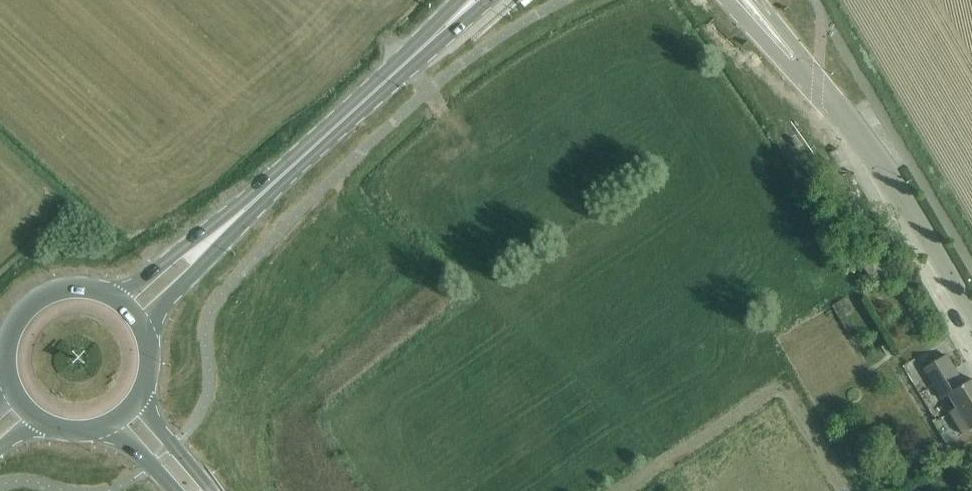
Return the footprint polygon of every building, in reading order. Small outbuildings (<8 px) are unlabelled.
[(883,272),(876,259),(865,264),(871,278),(883,272)] [(845,298),(832,305),(840,319),(853,312),(845,298)] [(893,353),(889,344),(882,348),(886,356),(893,353)] [(924,369),(941,399),(947,395),(955,409),(950,412),(964,435),(971,430),(971,382),(964,386),(947,356),(924,369)]
